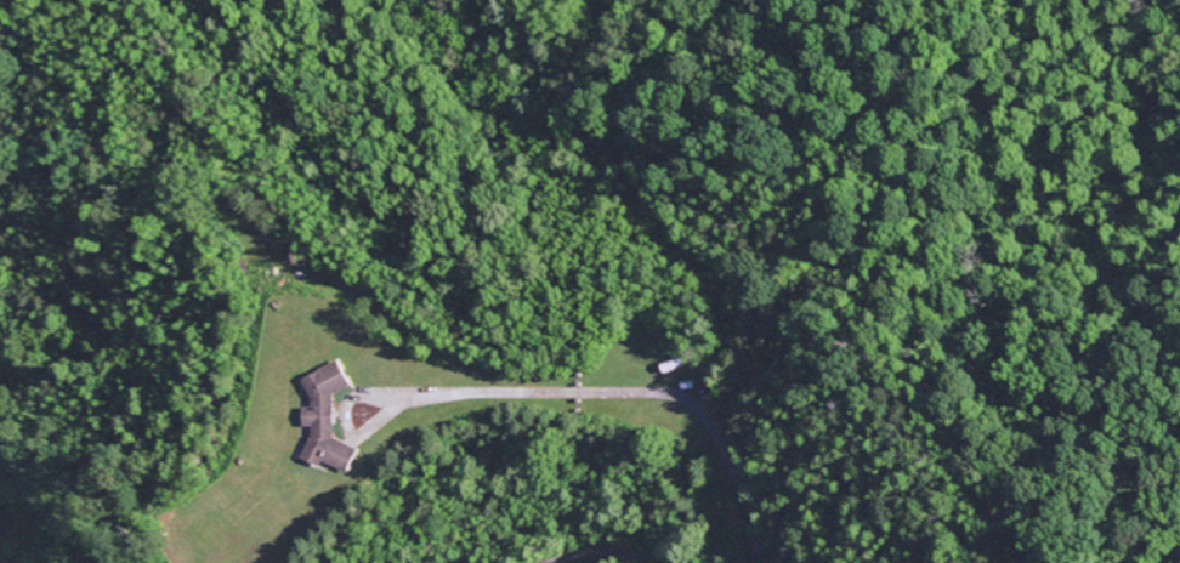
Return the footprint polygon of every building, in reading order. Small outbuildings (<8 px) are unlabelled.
[(329,438),(329,393),(345,386),(334,360),(297,377),(307,399),(307,406),(299,406),(299,425),(307,425),(308,429),(297,458),(313,465),(319,462),(345,471),(354,448),(329,438)]
